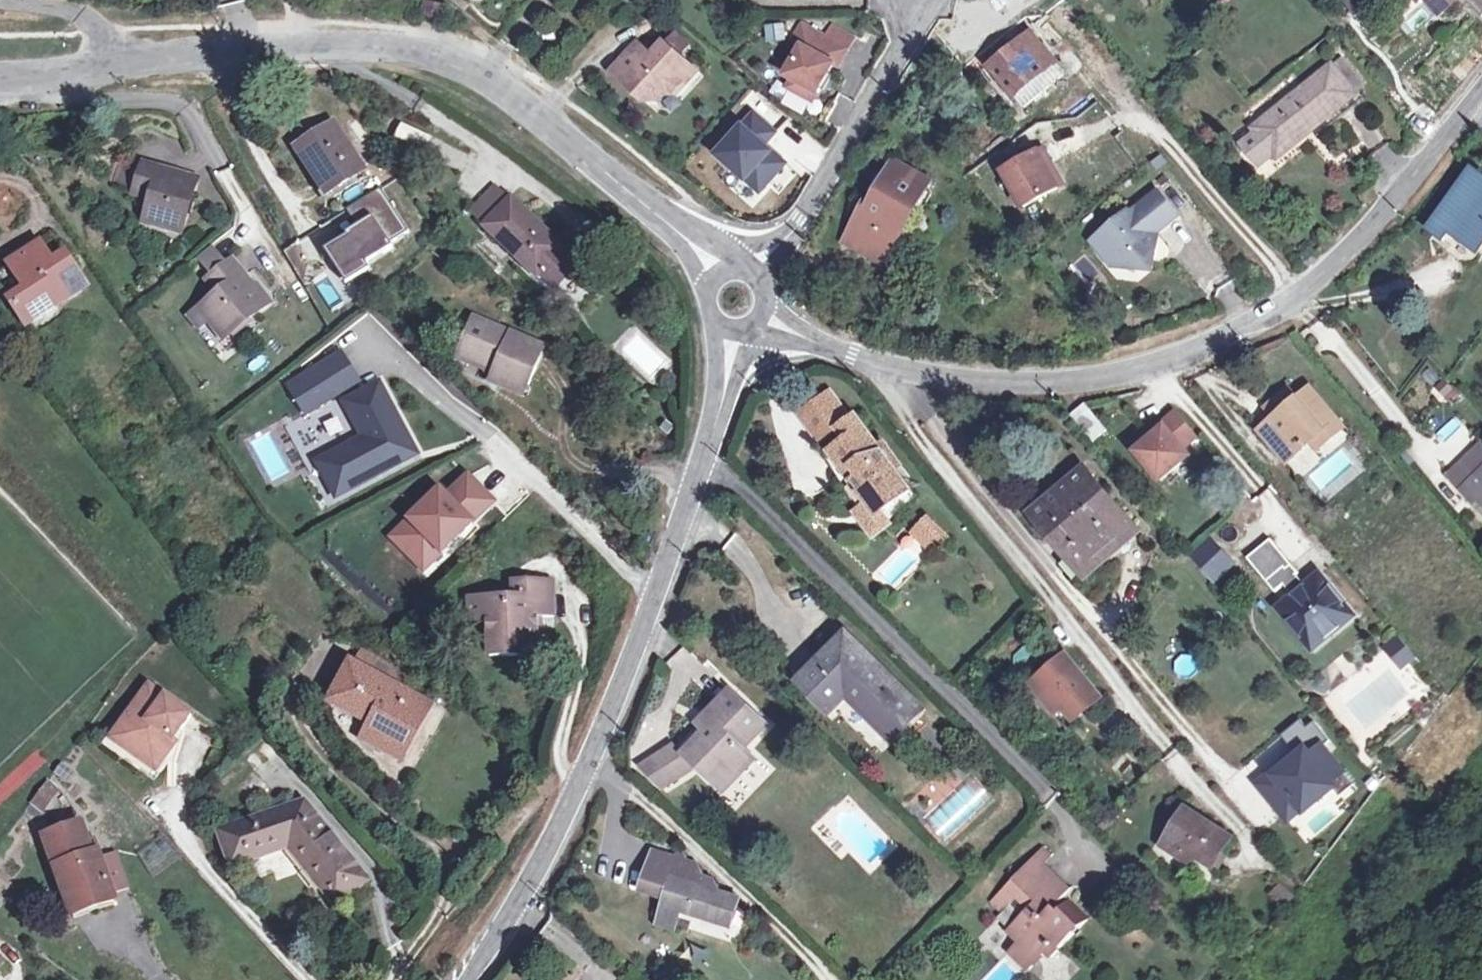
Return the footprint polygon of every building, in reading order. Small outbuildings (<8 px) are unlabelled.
[(1355,10),(1365,0),(1345,0),(1355,10)] [(1428,4),(1417,14),(1428,26),(1438,16),(1457,0),(1425,0),(1428,4)] [(1481,16),(1481,0),(1465,0),(1481,16)] [(847,49),(803,24),(794,41),(802,45),(786,75),(793,79),(818,92),(834,64),(837,66),(847,49)] [(674,30),(665,41),(680,55),(690,43),(674,30)] [(1034,80),(1056,62),(1053,57),(1058,53),(1047,41),(1042,44),(1032,31),(990,66),(1026,107),(1044,91),(1034,80)] [(680,79),(692,65),(680,55),(665,41),(652,55),(637,41),(617,64),(632,78),(630,80),(647,95),(653,100),(661,100),(667,94),(675,93),(684,83),(680,79)] [(1341,56),(1331,64),(1349,87),(1359,80),(1341,56)] [(1066,73),(1056,62),(1034,80),(1044,91),(1066,73)] [(632,78),(617,64),(610,72),(642,101),(647,95),(630,80),(632,78)] [(1349,87),(1331,64),(1254,127),(1256,130),(1240,142),(1259,166),(1275,154),(1278,158),(1334,112),(1339,119),(1361,102),(1349,87)] [(696,69),(692,65),(680,79),(684,83),(696,69)] [(793,79),(788,88),(794,91),(788,103),(808,113),(818,92),(793,79)] [(777,129),(753,108),(716,148),(760,187),(784,161),(764,143),(777,129)] [(426,149),(431,134),(399,123),(394,138),(426,149)] [(364,171),(334,124),(297,149),(327,195),(364,171)] [(1044,148),(1004,170),(1024,206),(1060,186),(1047,164),(1052,162),(1044,148)] [(175,155),(170,172),(191,178),(196,161),(175,155)] [(863,233),(854,247),(886,264),(900,238),(898,236),(929,180),(894,160),(856,229),(863,233)] [(1064,184),(1052,162),(1047,164),(1060,186),(1064,184)] [(152,198),(145,221),(180,232),(195,179),(191,178),(170,172),(143,164),(135,193),(152,198)] [(1430,230),(1445,240),(1451,232),(1478,252),(1481,247),(1481,174),(1473,168),(1430,230)] [(485,227),(511,200),(494,184),(469,211),(485,227)] [(380,187),(352,204),(363,222),(345,234),(348,238),(332,248),(352,279),(368,268),(365,263),(392,247),(389,243),(408,231),(380,187)] [(1130,211),(1102,233),(1114,247),(1112,266),(1143,270),(1156,259),(1158,245),(1153,238),(1180,216),(1159,191),(1132,213),(1130,211)] [(511,200),(485,227),(537,275),(542,271),(558,286),(575,267),(559,253),(563,249),(511,200)] [(848,244),(854,247),(863,233),(856,229),(848,244)] [(1114,247),(1102,233),(1093,241),(1112,266),(1114,247)] [(52,264),(40,245),(10,263),(27,289),(11,300),(27,324),(86,285),(65,254),(52,264)] [(213,275),(228,263),(214,246),(199,258),(213,275)] [(231,261),(228,263),(213,275),(208,280),(219,293),(200,309),(209,320),(223,337),(265,303),(231,261)] [(209,320),(200,309),(191,316),(200,327),(209,320)] [(510,339),(512,335),(474,318),(457,357),(494,373),(493,377),(524,390),(541,351),(510,339)] [(613,346),(651,384),(672,363),(634,324),(613,346)] [(290,386),(307,412),(355,381),(338,355),(290,386)] [(1446,379),(1435,389),(1448,403),(1459,393),(1446,379)] [(417,454),(379,382),(343,401),(362,437),(316,461),(334,496),(374,474),(375,476),(417,454)] [(1287,463),(1313,441),(1324,432),(1330,439),(1344,427),(1311,387),(1296,399),(1277,415),(1259,429),(1287,463)] [(1268,403),(1277,415),(1296,399),(1287,387),(1268,403)] [(840,428),(851,420),(831,393),(801,415),(821,442),(840,428)] [(1107,430),(1085,403),(1071,414),(1093,441),(1107,430)] [(317,411),(287,424),(300,457),(331,444),(317,411)] [(1161,479),(1190,455),(1184,447),(1197,437),(1176,412),(1162,423),(1165,426),(1136,450),(1161,479)] [(914,495),(856,416),(851,420),(840,428),(846,437),(830,450),(880,519),(914,495)] [(1319,449),(1330,439),(1324,432),(1313,441),(1319,449)] [(1466,487),(1481,472),(1481,447),(1480,445),(1453,472),(1466,487)] [(880,519),(830,450),(824,454),(875,535),(914,495),(880,519)] [(1083,545),(1099,563),(1138,530),(1085,468),(1033,514),(1069,557),(1083,545)] [(1466,487),(1464,489),(1476,503),(1481,499),(1481,500),(1481,472),(1466,487)] [(448,494),(452,498),(473,477),(469,473),(448,494)] [(441,487),(402,526),(434,558),(494,498),(473,477),(452,498),(448,494),(441,487)] [(948,536),(928,517),(916,530),(936,549),(948,536)] [(402,526),(394,535),(425,566),(434,558),(402,526)] [(899,536),(875,573),(898,588),(922,551),(899,536)] [(1293,596),(1305,586),(1296,574),(1299,573),(1271,538),(1247,557),(1275,592),(1284,584),(1293,596)] [(1083,545),(1069,557),(1085,575),(1099,563),(1083,545)] [(1230,561),(1220,549),(1201,567),(1212,579),(1230,561)] [(1279,607),(1305,639),(1326,622),(1334,632),(1354,615),(1320,574),(1305,586),(1293,596),(1279,607)] [(529,654),(529,643),(536,643),(536,625),(538,625),(537,616),(553,616),(552,581),(513,581),(514,597),(469,599),(470,621),(488,620),(489,656),(529,654)] [(1313,649),(1334,632),(1326,622),(1305,639),(1313,649)] [(847,637),(803,681),(832,710),(848,693),(891,737),(919,708),(847,637)] [(1385,648),(1401,668),(1414,657),(1398,637),(1385,648)] [(354,665),(399,689),(407,675),(362,650),(354,665)] [(1033,683),(1046,699),(1052,694),(1061,705),(1073,720),(1101,698),(1066,655),(1033,683)] [(330,700),(371,723),(363,738),(401,759),(429,705),(399,689),(354,665),(350,662),(330,700)] [(110,739),(128,751),(134,743),(162,763),(177,742),(170,737),(177,727),(180,730),(192,715),(149,685),(110,739)] [(725,764),(738,776),(755,758),(744,747),(767,724),(731,690),(708,713),(716,721),(707,731),(685,753),(711,778),(725,764)] [(1052,694),(1046,699),(1055,710),(1061,705),(1052,694)] [(1421,722),(1430,714),(1426,709),(1417,716),(1421,722)] [(716,721),(708,713),(698,722),(707,731),(716,721)] [(1296,750),(1256,782),(1286,820),(1343,774),(1317,742),(1324,737),(1313,723),(1306,725),(1299,717),(1281,731),(1296,750)] [(134,743),(128,751),(156,772),(162,763),(134,743)] [(674,743),(652,757),(670,784),(691,769),(674,743)] [(663,788),(670,784),(652,757),(639,766),(663,788)] [(59,763),(52,774),(70,785),(77,773),(59,763)] [(725,764),(711,778),(724,790),(738,776),(725,764)] [(58,788),(48,780),(31,802),(42,810),(58,788)] [(305,802),(300,803),(306,818),(315,814),(305,802)] [(306,818),(300,803),(219,832),(232,866),(289,846),(294,844),(326,884),(322,888),(335,904),(367,879),(315,814),(306,818)] [(1184,849),(1196,856),(1213,868),(1232,838),(1186,808),(1163,845),(1180,856),(1184,849)] [(88,841),(82,821),(44,835),(73,918),(97,909),(95,904),(115,897),(94,840),(88,841)] [(294,844),(289,846),(322,888),(326,884),(294,844)] [(678,863),(683,860),(689,858),(684,849),(674,853),(676,858),(678,863)] [(1184,849),(1180,856),(1192,863),(1196,856),(1184,849)] [(678,863),(676,858),(653,851),(641,888),(666,897),(659,923),(674,928),(679,909),(727,924),(736,898),(722,894),(724,889),(719,887),(717,881),(702,876),(702,871),(699,865),(683,860),(678,863)] [(1034,856),(1012,878),(1036,901),(1014,923),(1009,928),(1020,939),(1010,950),(1029,969),(1044,954),(1054,944),(1059,948),(1088,919),(1068,900),(1059,908),(1057,911),(1053,906),(1055,904),(1069,890),(1034,856)] [(1036,901),(1012,878),(990,901),(1014,923),(1036,901)] [(1293,899),(1281,886),(1273,894),(1285,908),(1293,899)] [(1054,944),(1044,954),(1049,959),(1059,948),(1054,944)]
